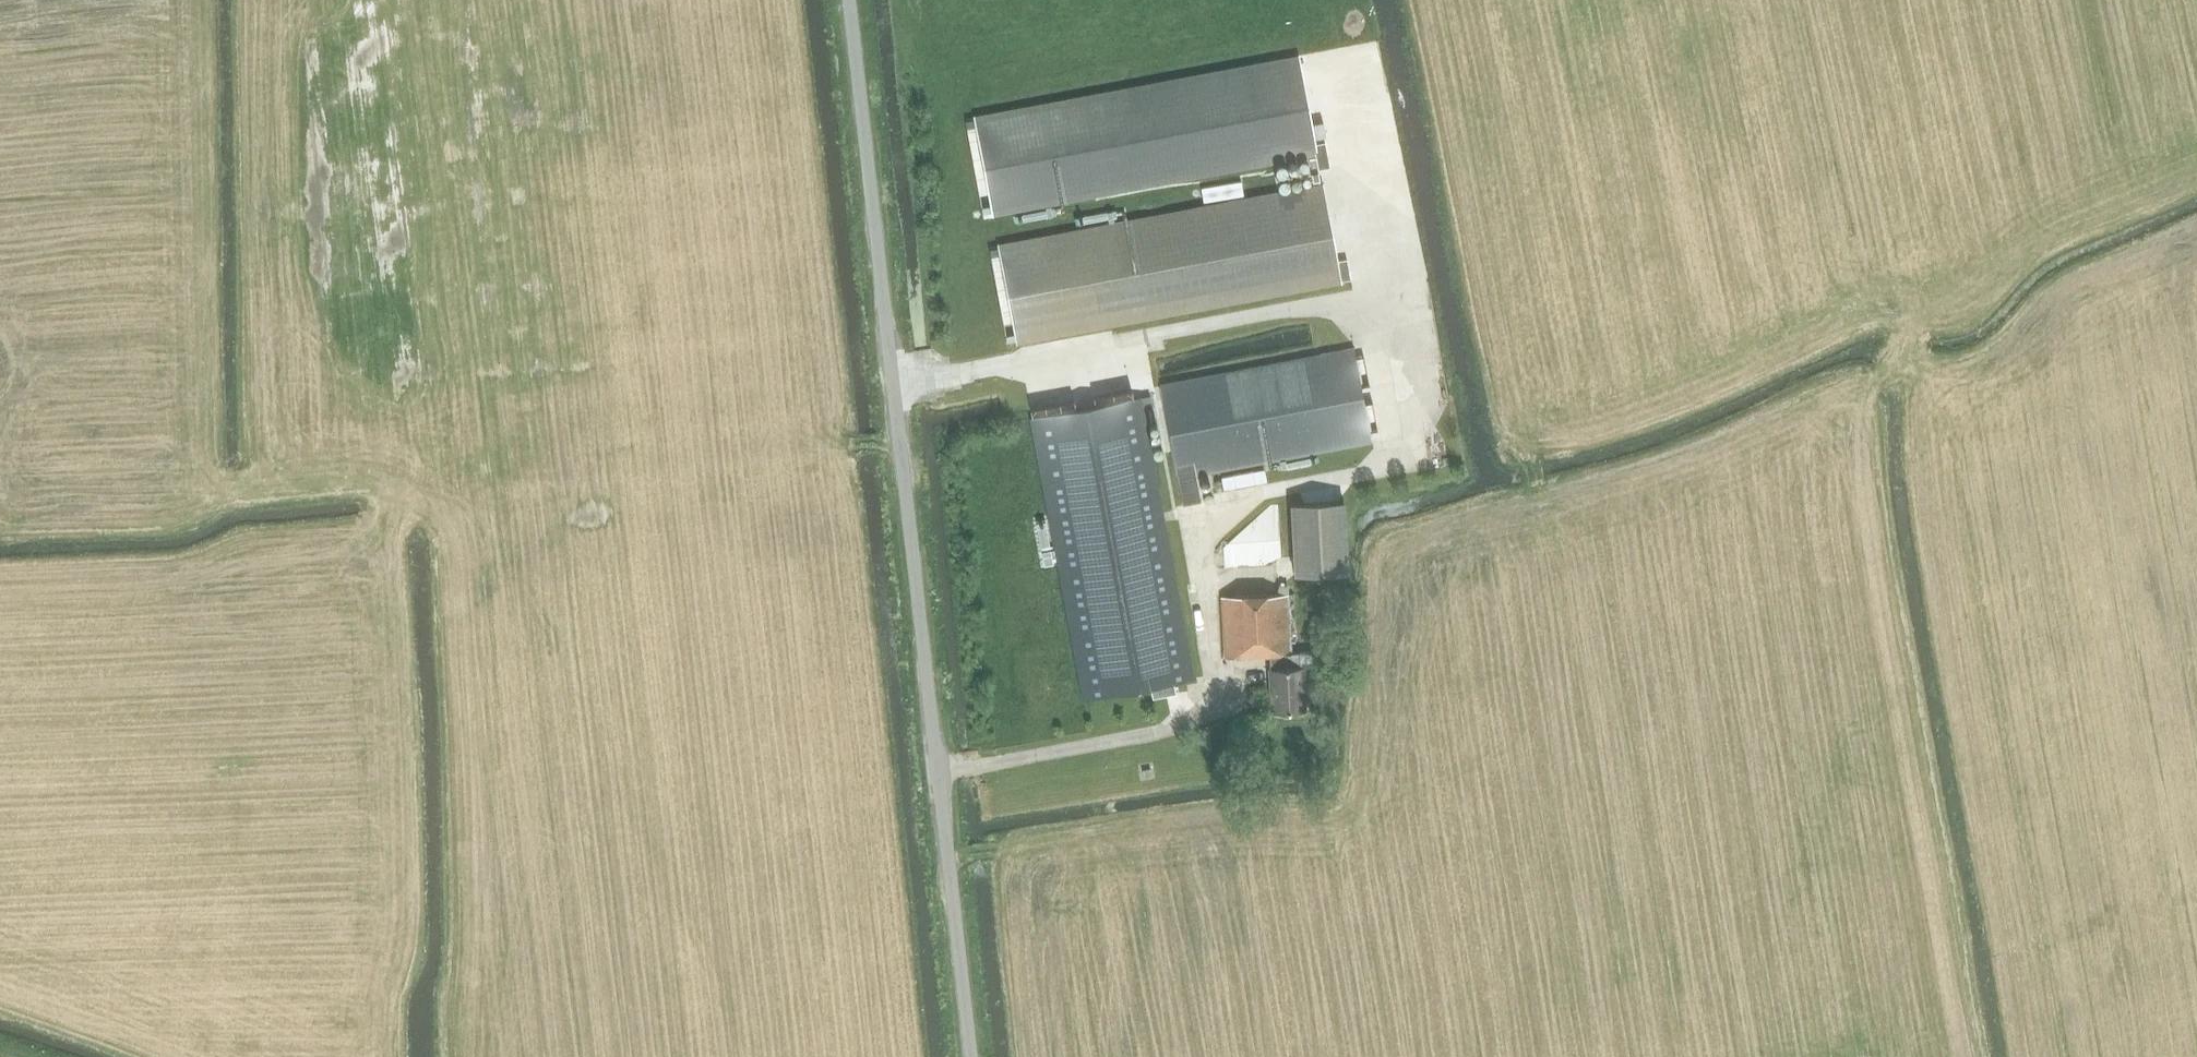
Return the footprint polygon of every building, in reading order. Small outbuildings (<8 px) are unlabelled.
[(1298,56),(975,116),(993,212),(1315,152),(1316,157),(1309,158),(1311,167),(1317,165),(1318,168),(1329,166),(1325,141),(1314,143),(1298,56)] [(1321,183),(998,244),(1017,343),(1340,282),(1340,281),(1350,279),(1347,258),(1336,260),(1321,183)] [(1332,353),(1160,385),(1182,504),(1200,501),(1195,474),(1375,441),(1358,348),(1332,353)] [(1183,638),(1137,389),(1095,397),(1096,406),(1073,410),(1071,402),(1029,410),(1076,658),(1138,647),(1140,658),(1163,654),(1161,642),(1183,638)] [(1221,476),(1223,488),(1266,480),(1264,468),(1221,476)] [(1293,575),(1348,572),(1345,502),(1290,504),(1293,575)] [(1222,596),(1224,657),(1269,655),(1269,668),(1268,668),(1270,712),(1305,710),(1304,666),(1299,666),(1299,652),(1291,653),(1289,593),(1222,596)] [(1310,651),(1311,674),(1325,673),(1324,650),(1310,651)]
